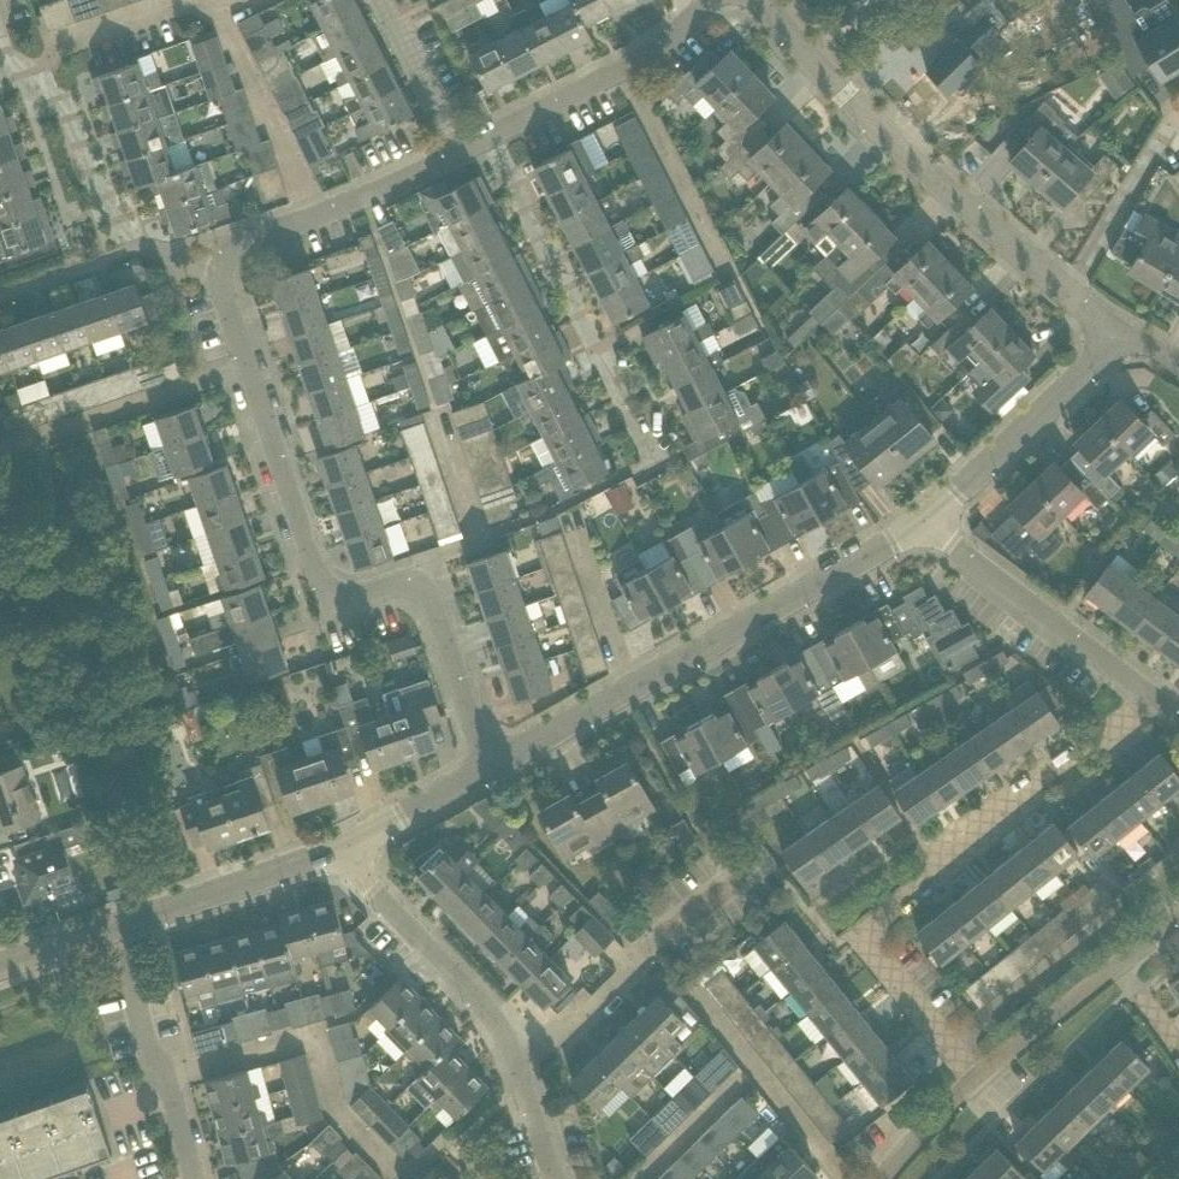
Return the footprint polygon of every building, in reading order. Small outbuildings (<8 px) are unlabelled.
[(68,0),(59,0),(40,7),(48,31),(76,22),(68,0)] [(99,0),(68,0),(76,22),(103,12),(99,0)] [(103,12),(118,7),(116,0),(99,0),(103,12)] [(322,24),(324,29),(360,10),(355,0),(315,0),(311,2),(322,24)] [(475,3),(474,0),(447,0),(429,9),(436,23),(475,3)] [(572,2),(570,0),(545,0),(540,3),(546,15),(565,51),(591,37),(585,25),(584,25),(572,2)] [(604,0),(570,0),(572,2),(584,25),(585,25),(610,12),(604,0)] [(610,12),(612,15),(620,11),(621,14),(639,5),(636,0),(604,0),(610,12)] [(927,71),(949,93),(966,77),(980,63),(987,56),(981,49),(1005,26),(1008,22),(994,0),(980,0),(971,9),(970,10),(974,13),(969,18),(968,19),(974,25),(944,54),(927,71)] [(1037,0),(994,0),(1008,22),(1038,3),(1037,0)] [(1043,1),(1064,40),(1090,27),(1076,0),(1046,0),(1043,1)] [(1176,16),(1160,26),(1149,9),(1147,5),(1134,13),(1126,0),(1089,0),(1094,11),(1118,57),(1132,77),(1150,66),(1158,78),(1160,82),(1175,73),(1178,71),(1178,21),(1176,16)] [(565,51),(546,15),(532,22),(526,8),(514,14),(521,28),(539,64),(565,51)] [(373,36),(360,10),(324,29),(337,54),(373,36)] [(279,52),(273,40),(265,25),(244,36),(257,63),(279,52)] [(539,64),(521,28),(495,41),(514,77),(539,64)] [(226,64),(216,36),(191,44),(196,58),(203,56),(208,70),(226,64)] [(386,62),(373,36),(337,54),(345,70),(338,74),(336,81),(339,86),(350,80),(386,62)] [(514,77),(495,41),(469,55),(487,91),(514,77)] [(296,75),(288,59),(283,50),(279,52),(257,63),(270,89),(296,75)] [(717,106),(752,73),(731,51),(706,73),(696,63),(666,92),(677,103),(685,96),(694,105),(706,94),(717,106)] [(399,88),(386,62),(350,80),(358,94),(346,100),(345,103),(350,113),(399,88)] [(158,72),(143,77),(138,63),(93,78),(98,92),(104,90),(109,103),(148,90),(163,85),(158,72)] [(208,70),(201,72),(210,99),(219,96),(236,90),(235,90),(226,64),(208,70)] [(773,96),(752,73),(717,106),(730,119),(718,130),(726,139),(716,149),(726,160),(756,132),(746,121),(773,96)] [(309,101),(296,75),(270,89),(283,114),(309,101)] [(247,102),(243,87),(236,90),(219,96),(223,110),(247,102)] [(413,114),(399,88),(350,113),(363,139),(413,114)] [(162,103),(153,106),(148,90),(109,103),(109,104),(102,106),(107,120),(114,117),(118,130),(157,117),(166,114),(162,103)] [(1065,120),(1055,113),(1057,111),(1044,100),(1034,112),(1019,130),(1030,139),(1011,161),(1036,183),(1066,149),(1078,136),(1063,123),(1065,120)] [(325,126),(317,110),(315,111),(309,101),(283,114),(296,140),(318,129),(325,126)] [(252,116),(247,102),(223,110),(228,124),(252,116)] [(9,131),(16,129),(12,115),(5,117),(0,104),(0,134),(9,131)] [(118,131),(112,133),(116,147),(123,145),(128,158),(185,138),(175,111),(166,114),(157,117),(118,130),(118,131)] [(256,128),(252,116),(228,124),(232,135),(256,128)] [(619,138),(641,127),(635,116),(614,127),(619,138)] [(770,182),(808,146),(787,123),(766,143),(756,132),(726,160),(718,168),(729,180),(738,172),(746,181),(758,169),(770,182)] [(320,133),(318,129),(296,140),(313,173),(328,166),(324,158),(331,155),(320,133)] [(9,131),(0,134),(0,164),(19,158),(26,156),(21,142),(14,145),(9,131)] [(194,166),(185,138),(128,158),(121,161),(126,175),(132,172),(137,187),(151,182),(158,180),(158,179),(176,173),(176,172),(194,166)] [(596,169),(591,159),(580,138),(566,145),(569,149),(534,167),(548,193),(583,175),(596,169)] [(274,153),(269,139),(261,142),(262,142),(245,148),(249,161),(274,153)] [(830,169),(808,146),(770,182),(781,194),(769,205),(779,215),(772,222),(782,233),(785,231),(824,194),(814,183),(830,169)] [(1117,164),(1105,154),(1095,166),(1085,156),(1080,162),(1066,149),(1036,183),(1062,205),(1080,184),(1091,193),(1117,164)] [(19,158),(0,164),(0,195),(28,186),(35,183),(30,170),(23,172),(19,158)] [(640,178),(662,168),(657,158),(635,169),(640,178)] [(213,178),(202,182),(196,165),(194,166),(176,172),(176,173),(158,179),(158,180),(151,182),(160,208),(206,193),(217,189),(213,178)] [(1158,166),(1150,180),(1159,186),(1167,172),(1158,166)] [(667,179),(662,168),(640,178),(646,190),(667,179)] [(596,201),(583,175),(548,193),(561,219),(596,201)] [(489,194),(479,176),(449,191),(444,181),(420,192),(431,214),(442,209),(449,225),(450,224),(486,206),(486,205),(488,203),(484,196),(489,194)] [(287,194),(282,178),(258,187),(263,202),(287,194)] [(28,186),(0,195),(0,226),(37,213),(44,211),(39,197),(32,199),(28,186)] [(841,241),(871,213),(848,188),(804,230),(816,242),(829,229),(841,241)] [(229,216),(225,204),(212,209),(206,193),(160,208),(165,222),(172,220),(176,234),(229,216)] [(609,227),(602,212),(617,205),(611,193),(596,201),(561,219),(574,245),(609,227)] [(499,231),(486,206),(449,225),(438,230),(451,255),(463,250),(499,231)] [(667,230),(688,219),(683,209),(662,220),(667,230)] [(37,213),(0,226),(0,231),(8,254),(47,241),(46,241),(53,238),(49,224),(44,211),(37,213)] [(857,289),(874,274),(865,265),(894,237),(871,213),(841,241),(827,254),(840,267),(837,284),(810,310),(813,314),(786,339),(795,348),(838,307),(857,289)] [(1112,251),(1134,264),(1130,271),(1159,288),(1178,254),(1178,244),(1165,236),(1169,230),(1166,228),(1146,216),(1135,235),(1130,233),(1128,237),(1123,234),(1112,251)] [(624,219),(609,227),(574,245),(587,270),(637,245),(624,219)] [(693,230),(688,219),(667,230),(672,241),(693,230)] [(406,246),(393,220),(377,228),(387,256),(406,246)] [(512,257),(499,231),(463,250),(451,255),(464,281),(475,276),(512,257)] [(785,231),(782,233),(757,257),(769,269),(796,243),(785,231)] [(372,233),(358,238),(363,251),(376,247),(372,233)] [(916,296),(950,264),(928,241),(896,272),(896,273),(886,283),(896,293),(905,284),(916,296)] [(636,278),(629,264),(645,256),(639,244),(637,245),(587,270),(600,296),(636,278)] [(385,273),(378,252),(366,257),(373,278),(385,273)] [(529,272),(519,254),(512,257),(475,276),(459,284),(466,297),(482,289),(489,302),(528,281),(524,275),(529,272)] [(1159,288),(1178,299),(1178,254),(1159,288)] [(408,277),(402,258),(389,262),(396,281),(408,277)] [(693,281),(714,270),(708,259),(687,270),(693,281)] [(971,287),(950,264),(916,296),(928,308),(919,317),(928,326),(937,318),(937,319),(971,287)] [(271,281),(280,309),(318,296),(309,268),(271,281)] [(392,294),(385,273),(373,278),(380,298),(392,294)] [(415,296),(408,277),(396,281),(402,300),(415,296)] [(649,304),(636,278),(600,296),(613,322),(649,304)] [(539,308),(545,305),(545,304),(540,306),(537,299),(541,297),(532,279),(528,281),(489,302),(502,327),(539,308)] [(734,280),(722,286),(716,289),(727,310),(744,301),(734,280)] [(134,283),(107,293),(120,331),(147,321),(134,283)] [(871,303),(857,289),(838,307),(851,321),(871,303)] [(120,331),(107,293),(79,302),(92,340),(120,331)] [(328,324),(318,296),(280,309),(289,337),(328,324)] [(92,340),(79,302),(52,311),(65,349),(92,340)] [(404,328),(397,307),(385,311),(392,332),(404,328)] [(515,353),(552,334),(539,308),(502,327),(486,335),(500,361),(503,360),(515,353)] [(977,364),(1013,330),(991,308),(969,329),(959,318),(931,345),(941,356),(948,350),(957,359),(965,351),(977,364)] [(65,349),(52,311),(25,320),(37,359),(65,349)] [(420,313),(408,317),(414,336),(426,331),(420,313)] [(757,324),(751,313),(732,323),(738,334),(757,324)] [(709,322),(693,330),(685,314),(642,336),(656,363),(662,359),(698,341),(715,333),(709,322)] [(25,320),(0,329),(0,338),(10,368),(37,359),(25,320)] [(337,351),(328,324),(289,337),(299,364),(337,351)] [(411,349),(404,328),(392,332),(399,353),(411,349)] [(977,364),(969,372),(980,383),(989,393),(982,400),(993,412),(1022,384),(1029,378),(1019,367),(1034,353),(1013,330),(977,364)] [(432,350),(426,331),(414,336),(421,354),(432,350)] [(561,362),(572,357),(571,356),(569,357),(565,350),(568,349),(558,331),(552,334),(515,353),(503,360),(508,369),(520,363),(528,378),(528,379),(561,362)] [(0,338),(0,371),(10,368),(0,338)] [(886,359),(900,374),(920,355),(906,340),(886,359)] [(718,350),(707,356),(698,341),(662,359),(675,385),(712,366),(723,360),(718,350)] [(346,378),(337,351),(299,364),(308,391),(346,378)] [(766,371),(785,361),(779,351),(760,360),(766,371)] [(157,384),(149,361),(134,367),(141,389),(157,384)] [(403,366),(410,387),(422,383),(415,362),(403,366)] [(570,380),(561,362),(528,379),(528,378),(506,389),(511,400),(523,395),(531,410),(567,391),(574,387),(574,386),(570,388),(567,382),(570,380)] [(725,392),(712,366),(675,385),(689,411),(725,392)] [(141,389),(134,367),(118,372),(126,395),(141,389)] [(447,383),(442,367),(427,372),(432,388),(447,383)] [(356,406),(346,378),(308,391),(317,419),(356,406)] [(940,426),(941,425),(905,379),(893,388),(900,397),(872,419),(906,462),(934,439),(926,428),(936,420),(940,426)] [(99,404),(91,381),(77,386),(85,409),(99,404)] [(430,404),(422,383),(410,387),(417,408),(430,404)] [(453,399),(447,383),(432,388),(438,404),(453,399)] [(85,409),(77,386),(63,390),(71,413),(85,409)] [(745,431),(739,418),(746,414),(749,402),(744,391),(733,388),(725,392),(689,411),(682,414),(696,440),(707,435),(713,446),(708,449),(709,450),(726,441),(730,439),(744,431),(745,431)] [(581,417),(580,416),(567,391),(531,410),(544,435),(581,417)] [(44,422),(36,399),(22,404),(30,427),(44,422)] [(1176,434),(1151,409),(1140,419),(1121,399),(1099,421),(1127,451),(1135,459),(1157,438),(1164,445),(1176,434)] [(484,401),(453,412),(451,412),(456,426),(489,415),(484,401)] [(30,427),(22,404),(8,409),(16,432),(30,427)] [(204,434),(199,417),(195,406),(157,418),(166,446),(204,434)] [(365,434),(356,406),(317,419),(327,447),(365,434)] [(597,431),(587,412),(580,416),(581,417),(544,435),(531,442),(544,468),(557,461),(594,442),(601,439),(600,438),(596,439),(593,433),(597,431)] [(493,429),(489,415),(456,426),(461,440),(493,429)] [(906,462),(872,419),(845,441),(839,433),(828,441),(839,461),(854,487),(870,474),(878,484),(906,462)] [(1106,471),(1127,451),(1099,421),(1076,442),(1081,447),(1070,458),(1109,498),(1121,486),(1106,471)] [(498,442),(493,429),(461,440),(465,453),(498,442)] [(730,439),(726,441),(732,451),(738,449),(746,445),(750,441),(744,431),(730,439)] [(213,461),(204,434),(166,446),(176,474),(213,461)] [(432,449),(427,435),(405,443),(410,457),(432,449)] [(117,463),(110,441),(99,445),(106,467),(117,463)] [(502,455),(498,444),(498,442),(465,453),(470,467),(492,459),(502,455)] [(607,469),(594,442),(557,461),(544,468),(534,473),(540,484),(549,479),(561,501),(576,494),(572,487),(607,469)] [(356,444),(340,449),(318,457),(327,485),(365,472),(356,444)] [(437,464),(432,449),(410,457),(415,471),(437,464)] [(507,470),(502,455),(492,459),(470,467),(474,481),(497,473),(507,470)] [(857,493),(854,487),(839,461),(814,475),(803,457),(790,465),(800,483),(821,521),(836,513),(833,508),(839,505),(842,511),(861,501),(857,493)] [(1109,498),(1070,458),(1060,468),(1055,462),(1032,484),(1061,514),(1083,493),(1097,508),(1109,498)] [(125,485),(119,469),(117,463),(106,467),(113,489),(125,485)] [(227,464),(204,472),(189,477),(199,505),(237,492),(227,464)] [(375,499),(365,472),(327,485),(336,512),(375,499)] [(502,486),(497,473),(474,481),(479,494),(502,486)] [(627,480),(609,492),(622,514),(641,502),(627,480)] [(516,497),(511,483),(502,486),(479,494),(483,508),(506,501),(516,497)] [(821,521),(800,483),(774,497),(779,505),(766,513),(784,544),(802,534),(798,527),(804,524),(807,529),(821,521)] [(1048,527),(1061,514),(1032,484),(1010,505),(1020,516),(1007,529),(1029,553),(1031,551),(1042,562),(1063,542),(1048,527)] [(450,504),(445,491),(424,498),(429,512),(450,504)] [(246,520),(237,492),(199,505),(208,533),(246,520)] [(723,526),(744,564),(759,556),(756,551),(762,548),(765,554),(784,544),(766,513),(755,492),(716,513),(723,526)] [(375,499),(336,512),(346,540),(384,527),(375,499)] [(511,515),(506,501),(483,508),(488,523),(511,515)] [(127,506),(134,527),(146,523),(138,502),(127,506)] [(459,532),(450,504),(429,512),(438,539),(459,532)] [(744,564),(723,526),(710,533),(702,518),(677,533),(689,556),(691,558),(707,587),(725,577),(721,570),(727,567),(730,572),(744,564)] [(1144,529),(1161,542),(1169,533),(1151,519),(1144,529)] [(255,547),(246,520),(208,533),(217,560),(255,547)] [(153,544),(146,524),(146,523),(134,527),(141,548),(153,544)] [(394,555),(386,532),(384,527),(346,540),(355,568),(394,555)] [(571,559),(566,545),(561,531),(539,539),(540,540),(548,566),(571,559)] [(691,558),(689,556),(677,533),(638,555),(640,558),(667,607),(682,599),(679,594),(685,591),(689,597),(707,587),(691,558)] [(1169,533),(1161,542),(1178,556),(1178,540),(1169,533)] [(265,575),(259,558),(255,547),(217,560),(202,565),(211,593),(227,588),(265,575)] [(515,578),(509,558),(506,550),(468,563),(477,591),(515,578)] [(164,578),(158,558),(157,556),(145,560),(153,582),(164,578)] [(625,592),(612,599),(630,630),(648,620),(645,613),(650,610),(653,615),(667,607),(640,558),(614,572),(625,592)] [(580,586),(571,559),(548,566),(557,594),(580,586)] [(1109,611),(1133,580),(1110,562),(1086,594),(1109,611)] [(171,598),(164,578),(153,582),(160,602),(171,598)] [(525,605),(515,578),(477,591),(486,618),(525,605)] [(1133,629),(1156,598),(1133,580),(1109,611),(1133,629)] [(270,612),(260,584),(222,597),(226,611),(209,617),(214,630),(231,625),(270,612)] [(589,614),(580,586),(557,594),(566,622),(589,614)] [(905,601),(920,626),(946,673),(978,655),(972,643),(978,639),(968,621),(962,625),(952,608),(945,612),(935,594),(928,598),(921,586),(903,596),(905,601)] [(1178,617),(1178,615),(1156,598),(1133,629),(1156,647),(1178,617)] [(893,642),(920,626),(905,601),(890,609),(887,603),(868,613),(872,620),(866,623),(864,618),(849,626),(871,665),(897,650),(893,642)] [(530,620),(525,605),(486,618),(496,645),(534,632),(547,628),(543,615),(530,620)] [(279,639),(270,612),(231,625),(214,630),(199,635),(199,636),(189,639),(195,656),(237,642),(240,652),(279,639)] [(1156,647),(1178,664),(1178,617),(1156,647)] [(178,643),(172,627),(171,622),(159,626),(166,646),(178,643)] [(828,636),(810,646),(828,678),(832,686),(845,679),(857,672),(867,690),(880,683),(879,681),(871,665),(849,626),(835,634),(837,639),(832,643),(828,636)] [(598,641),(593,627),(570,635),(575,649),(598,641)] [(543,660),(534,632),(496,645),(505,673),(543,660)] [(288,667),(279,639),(240,652),(250,680),(288,667)] [(603,655),(598,641),(575,649),(580,663),(603,655)] [(185,666),(178,643),(166,646),(174,669),(185,666)] [(842,703),(828,678),(810,646),(791,656),(795,663),(789,666),(787,661),(772,669),(794,708),(813,697),(826,712),(842,703)] [(1009,662),(1002,651),(983,662),(989,673),(1009,662)] [(553,688),(545,665),(543,660),(505,673),(514,701),(553,688)] [(989,673),(983,662),(965,673),(971,684),(989,673)] [(794,708),(772,669),(758,677),(760,682),(755,685),(751,679),(733,689),(751,721),(756,729),(768,722),(794,708)] [(345,703),(356,700),(352,681),(340,684),(345,703)] [(399,688),(383,693),(390,716),(404,756),(434,746),(426,723),(440,718),(428,685),(405,692),(401,694),(399,688)] [(957,685),(937,697),(943,707),(963,696),(957,685)] [(195,708),(188,692),(186,686),(173,690),(181,714),(195,708)] [(751,721),(733,689),(715,699),(723,714),(717,718),(714,713),(700,721),(722,759),(748,745),(760,738),(756,729),(751,721)] [(1060,723),(1037,691),(1013,708),(1036,740),(1060,723)] [(404,756),(390,716),(375,721),(367,697),(354,701),(338,706),(346,727),(350,740),(351,740),(364,735),(375,766),(404,756)] [(917,721),(943,707),(937,697),(911,711),(917,721)] [(1036,740),(1013,708),(990,724),(1012,757),(1036,740)] [(912,725),(906,714),(886,725),(892,736),(912,725)] [(722,759),(700,721),(686,729),(688,734),(682,737),(679,731),(660,741),(685,785),(694,780),(696,774),(722,759)] [(1012,757),(990,724),(966,741),(988,773),(1012,757)] [(892,736),(886,725),(867,736),(873,746),(892,736)] [(356,755),(351,740),(350,740),(346,727),(318,737),(323,752),(308,758),(323,801),(352,791),(342,760),(356,755)] [(775,735),(763,742),(770,754),(782,747),(775,735)] [(988,773),(966,741),(951,750),(945,741),(936,748),(942,757),(965,789),(988,773)] [(323,801),(308,758),(292,763),(286,747),(259,756),(262,763),(275,803),(289,798),(293,811),(323,801)] [(851,758),(845,747),(827,758),(833,769),(851,758)] [(1137,771),(1161,802),(1178,788),(1178,777),(1160,753),(1137,771)] [(965,789),(942,757),(918,774),(941,806),(965,789)] [(812,780),(833,769),(827,758),(806,769),(812,780)] [(654,808),(639,782),(628,761),(597,779),(603,789),(589,796),(612,836),(625,829),(623,825),(654,808)] [(275,803),(262,763),(238,772),(241,781),(222,788),(239,837),(268,827),(261,807),(275,803)] [(5,771),(0,773),(0,821),(3,831),(26,823),(40,817),(22,765),(5,771)] [(1161,802),(1137,771),(1114,789),(1139,820),(1161,802)] [(941,806),(918,774),(894,790),(916,823),(941,806)] [(795,775),(794,776),(776,786),(782,797),(801,786),(795,775)] [(900,817),(887,797),(878,784),(854,800),(877,833),(900,817)] [(782,797),(776,786),(758,797),(764,807),(782,797)] [(239,837),(222,788),(193,797),(195,802),(180,807),(193,845),(207,840),(209,847),(239,837)] [(1139,820),(1114,789),(1092,807),(1117,838),(1139,820)] [(612,836),(589,796),(576,804),(570,794),(539,811),(565,857),(596,840),(598,844),(612,836)] [(877,833),(854,800),(830,817),(852,850),(877,833)] [(1117,838),(1092,807),(1069,826),(1093,856),(1117,838)] [(493,828),(510,845),(514,850),(527,838),(506,816),(493,828)] [(74,881),(66,858),(63,848),(79,843),(90,848),(106,843),(98,817),(21,843),(26,856),(15,859),(23,882),(18,884),(25,903),(53,893),(52,888),(74,881)] [(852,850),(830,817),(807,833),(830,866),(852,850)] [(696,839),(684,818),(670,826),(681,847),(696,839)] [(1078,853),(1069,841),(1054,822),(1031,840),(1056,871),(1078,853)] [(830,866),(807,833),(782,851),(804,883),(830,866)] [(1056,871),(1031,840),(1008,859),(1033,889),(1056,871)] [(424,871),(417,877),(439,899),(466,872),(478,860),(468,850),(456,862),(445,850),(444,851),(440,847),(441,846),(439,844),(418,856),(413,862),(419,868),(420,867),(424,871)] [(1167,854),(1178,869),(1178,844),(1167,854)] [(513,859),(524,871),(537,858),(526,847),(513,859)] [(1167,854),(1155,864),(1150,857),(1139,866),(1159,891),(1178,875),(1178,869),(1167,854)] [(1033,889),(1008,859),(986,877),(1010,908),(1033,889)] [(529,875),(540,886),(552,874),(541,863),(529,875)] [(1159,891),(1139,866),(1128,876),(1133,881),(1122,890),(1137,909),(1159,891)] [(460,920),(487,893),(466,872),(439,899),(460,920)] [(1010,908),(986,877),(963,895),(988,926),(1010,908)] [(1099,881),(1088,890),(1083,883),(1073,892),(1093,917),(1114,899),(1099,881)] [(549,896),(559,906),(572,894),(561,883),(549,896)] [(119,887),(107,891),(110,900),(122,896),(119,887)] [(596,909),(603,916),(613,906),(599,891),(588,900),(596,909)] [(1093,917),(1073,892),(1061,902),(1066,907),(1055,916),(1070,935),(1093,917)] [(481,941),(508,915),(487,893),(460,920),(481,941)] [(988,926),(963,895),(941,913),(965,944),(988,926)] [(334,899),(306,907),(318,949),(317,949),(318,955),(322,966),(334,963),(337,959),(333,945),(345,942),(334,899)] [(580,928),(593,915),(582,905),(570,917),(580,928)] [(623,916),(613,906),(603,916),(613,926),(623,916)] [(318,949),(306,907),(280,914),(293,962),(294,962),(303,959),(301,953),(317,949),(318,949)] [(965,944),(941,913),(917,932),(942,962),(965,944)] [(293,962),(280,914),(279,914),(281,923),(255,931),(267,972),(266,972),(267,979),(279,976),(277,969),(294,964),(294,962),(293,962)] [(529,936),(540,926),(531,916),(520,927),(508,915),(481,941),(501,963),(529,936)] [(614,937),(597,920),(593,915),(580,928),(573,934),(595,956),(614,937)] [(1070,935),(1055,916),(1032,935),(1047,953),(1070,935)] [(773,968),(804,943),(785,920),(754,945),(773,968)] [(550,957),(542,950),(554,937),(542,924),(540,926),(529,936),(501,963),(522,984),(550,957)] [(267,972),(255,931),(229,938),(240,979),(239,979),(241,986),(253,983),(251,976),(266,972),(267,972)] [(1047,953),(1032,935),(1009,953),(1024,971),(1047,953)] [(240,979),(229,938),(202,945),(213,986),(212,986),(214,993),(226,990),(224,983),(239,979),(240,979)] [(791,990),(821,966),(804,943),(773,968),(791,990)] [(213,986),(202,945),(175,952),(188,1001),(199,997),(197,990),(212,986),(213,986)] [(1024,971),(1009,953),(998,962),(987,971),(1002,989),(1024,971)] [(571,979),(554,962),(550,957),(522,984),(544,1006),(571,979)] [(808,1012),(839,988),(821,966),(791,990),(808,1012)] [(1002,989),(987,971),(965,989),(979,1007),(1002,989)] [(1169,983),(1178,997),(1178,976),(1169,983)] [(389,1028),(421,997),(401,977),(364,1012),(373,1021),(377,1016),(388,1027),(389,1028)] [(723,1008),(741,993),(732,981),(713,996),(723,1008)] [(677,1011),(686,1002),(670,985),(659,996),(658,995),(636,1016),(675,1057),(686,1047),(674,1035),(688,1022),(677,1011)] [(827,1036),(858,1011),(839,988),(808,1012),(827,1036)] [(352,996),(350,989),(330,994),(335,1012),(334,1012),(335,1016),(352,1012),(355,1009),(352,996)] [(732,1019),(750,1004),(741,993),(723,1008),(732,1019)] [(335,1012),(330,994),(319,997),(324,1015),(334,1012),(335,1012)] [(408,1048),(440,1017),(421,997),(389,1028),(388,1027),(384,1032),(392,1041),(397,1036),(408,1047),(408,1048)] [(290,1024),(284,1005),(275,1008),(280,1027),(290,1024)] [(280,1027),(275,1008),(266,1010),(271,1029),(280,1027)] [(845,1058),(876,1033),(858,1011),(827,1036),(845,1058)] [(675,1057),(636,1016),(615,1037),(654,1077),(675,1057)] [(460,1037),(440,1017),(408,1048),(408,1047),(403,1052),(414,1063),(419,1059),(427,1067),(428,1068),(449,1047),(450,1047),(460,1037)] [(236,1039),(231,1020),(222,1022),(222,1023),(227,1041),(236,1039)] [(354,1037),(350,1022),(328,1028),(332,1043),(354,1037)] [(222,1023),(191,1032),(197,1054),(228,1045),(227,1041),(222,1023)] [(758,1052),(777,1038),(768,1026),(749,1041),(758,1052)] [(863,1081),(894,1056),(876,1033),(845,1058),(863,1081)] [(654,1077),(615,1037),(593,1058),(620,1086),(632,1098),(654,1077)] [(768,1064),(786,1049),(777,1038),(758,1052),(768,1064)] [(1121,1039),(1100,1060),(1127,1089),(1149,1068),(1121,1039)] [(468,1067),(450,1047),(449,1047),(428,1068),(427,1067),(413,1081),(421,1089),(426,1085),(436,1096),(432,1101),(433,1101),(468,1067)] [(718,1085),(738,1065),(724,1047),(702,1068),(694,1076),(711,1093),(718,1085)] [(305,1054),(279,1061),(286,1089),(312,1082),(305,1054)] [(912,1079),(894,1056),(863,1081),(881,1103),(912,1079)] [(620,1086),(593,1058),(572,1079),(598,1107),(620,1086)] [(1127,1089),(1100,1060),(1080,1080),(1107,1108),(1127,1089)] [(488,1087),(468,1067),(433,1101),(441,1110),(445,1106),(457,1117),(488,1087)] [(249,1086),(245,1070),(205,1081),(212,1109),(254,1097),(254,1098),(260,1097),(256,1084),(249,1086)] [(350,1104),(371,1084),(368,1072),(342,1079),(349,1103),(350,1104)] [(795,1098),(813,1083),(804,1072),(786,1086),(795,1098)] [(711,1093),(694,1076),(672,1096),(689,1114),(697,1106),(711,1093)] [(1107,1108),(1080,1080),(1059,1100),(1087,1129),(1107,1108)] [(320,1108),(312,1082),(286,1089),(293,1115),(320,1108)] [(804,1109),(822,1094),(813,1083),(795,1098),(804,1109)] [(388,1106),(381,1098),(382,1097),(371,1085),(371,1084),(350,1104),(369,1124),(388,1106)] [(668,1134),(689,1114),(672,1096),(651,1117),(668,1134)] [(106,1143),(109,1143),(92,1097),(0,1129),(0,1178),(24,1178),(21,1171),(34,1167),(37,1177),(36,1177),(37,1178),(42,1177),(62,1173),(57,1159),(69,1155),(73,1164),(72,1165),(72,1166),(78,1164),(97,1160),(92,1147),(106,1142),(106,1143)] [(258,1112),(254,1098),(254,1097),(212,1109),(220,1135),(261,1124),(261,1125),(267,1123),(264,1111),(258,1112)] [(759,1114),(742,1097),(735,1104),(751,1121),(759,1114)] [(840,1098),(831,1106),(842,1119),(851,1112),(840,1098)] [(1075,1140),(1087,1129),(1059,1100),(1038,1120),(1077,1159),(1084,1151),(1075,1140)] [(408,1125),(388,1106),(369,1124),(389,1144),(408,1125)] [(322,1118),(320,1108),(293,1115),(296,1125),(322,1118)] [(646,1156),(668,1134),(651,1117),(629,1139),(646,1156)] [(737,1135),(720,1118),(713,1125),(730,1142),(737,1135)] [(850,1128),(842,1119),(824,1134),(831,1143),(850,1128)] [(1077,1159),(1038,1120),(1017,1141),(1045,1169),(1057,1157),(1068,1168),(1076,1160),(1077,1159)] [(1112,1128),(1129,1145),(1136,1138),(1119,1121),(1112,1128)] [(1168,1131),(1177,1139),(1178,1137),(1178,1121),(1168,1131)] [(274,1150),(271,1138),(265,1139),(261,1125),(261,1124),(220,1135),(227,1163),(236,1160),(241,1178),(252,1178),(264,1173),(279,1164),(274,1150)] [(346,1147),(339,1140),(342,1137),(329,1124),(310,1143),(323,1155),(326,1153),(333,1160),(346,1147)] [(425,1149),(418,1142),(421,1139),(408,1125),(389,1144),(402,1158),(405,1155),(412,1162),(425,1149)] [(1161,1154),(1176,1140),(1177,1139),(1168,1131),(1152,1146),(1161,1154)] [(799,1156),(789,1145),(780,1136),(758,1157),(768,1167),(779,1178),(810,1178),(816,1173),(799,1156)] [(715,1156),(699,1139),(691,1146),(708,1163),(715,1156)] [(340,1167),(353,1154),(346,1147),(333,1160),(340,1167)] [(1024,1176),(996,1148),(975,1169),(985,1178),(1021,1178),(1024,1176)] [(1138,1150),(1123,1166),(1131,1174),(1147,1159),(1138,1150)] [(758,1157),(737,1177),(738,1178),(779,1178),(768,1167),(758,1157)] [(677,1160),(670,1167),(682,1178),(692,1178),(694,1177),(677,1160)] [(368,1164),(353,1178),(379,1178),(381,1177),(368,1164)] [(434,1166),(421,1178),(447,1178),(434,1166)] [(1131,1174),(1123,1166),(1109,1178),(1126,1178),(1131,1174)] [(283,1169),(273,1178),(292,1178),(283,1169)] [(975,1169),(964,1178),(985,1178),(975,1169)]
